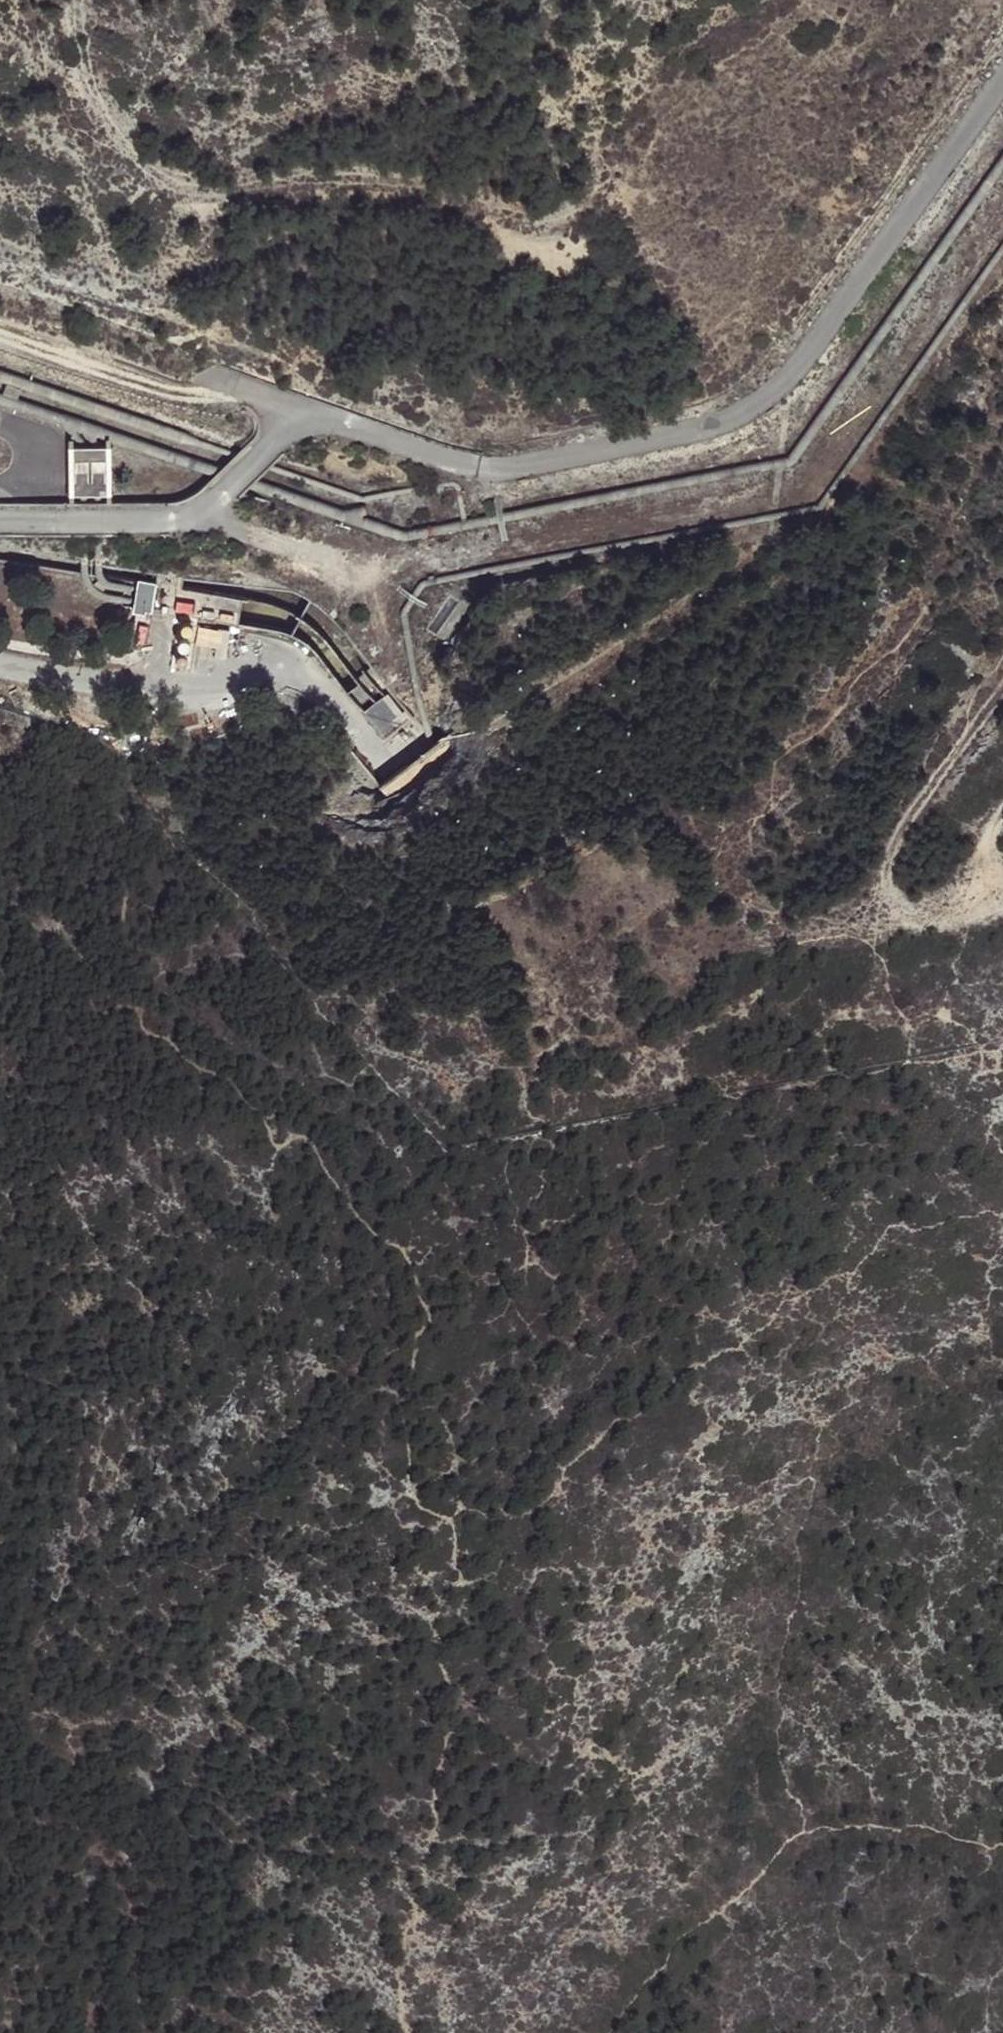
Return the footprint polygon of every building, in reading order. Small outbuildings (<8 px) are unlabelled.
[(98,443),(58,443),(58,496),(99,496),(98,443)]
